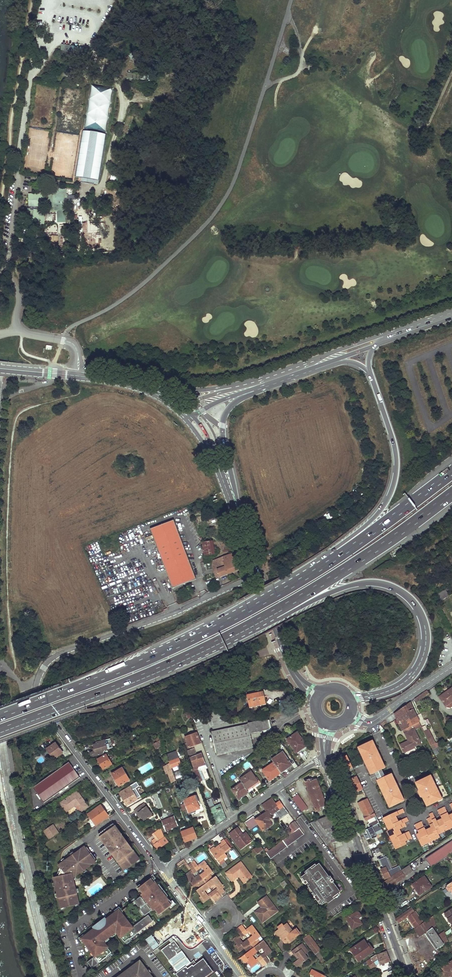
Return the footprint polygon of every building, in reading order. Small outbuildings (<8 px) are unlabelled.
[(40,41),(44,45),(47,42),(44,39),(42,36),(40,31),(38,27),(36,22),(35,18),(31,18),(32,24),(34,29),(37,35),(40,41)] [(60,55),(84,59),(86,53),(83,53),(83,51),(63,47),(63,52),(60,52),(60,55)] [(114,88),(89,84),(82,131),(106,135),(114,88)] [(74,177),(99,180),(106,135),(82,131),(74,177)] [(41,192),(42,208),(46,208),(46,212),(48,212),(51,212),(51,222),(65,222),(65,208),(58,208),(58,203),(64,203),(64,198),(58,198),(58,191),(41,192)] [(49,225),(65,224),(65,222),(51,222),(51,212),(48,212),(49,225)] [(197,579),(175,519),(151,528),(173,588),(197,579)] [(212,541),(202,542),(204,556),(213,555),(214,555),(212,541)] [(228,556),(234,571),(244,568),(238,553),(228,556)] [(204,556),(205,564),(210,563),(209,557),(214,557),(213,555),(204,556)] [(234,571),(228,556),(223,558),(217,559),(217,560),(216,565),(218,571),(220,577),(234,571)] [(445,589),(434,595),(438,602),(449,595),(445,589)] [(445,706),(446,707),(449,708),(451,706),(451,689),(451,688),(439,697),(445,706)] [(428,694),(426,691),(424,693),(424,692),(418,696),(420,700),(428,694)] [(263,692),(247,695),(250,708),(266,705),(263,692)] [(409,702),(394,713),(394,714),(402,730),(403,730),(408,727),(405,721),(416,715),(409,702)] [(218,712),(194,720),(197,729),(221,721),(218,712)] [(416,715),(405,721),(408,727),(419,722),(416,715)] [(249,729),(212,736),(215,752),(252,745),(250,734),(269,730),(267,720),(248,724),(249,725),(249,729)] [(408,727),(403,730),(409,740),(409,741),(401,745),(404,752),(420,743),(414,731),(421,727),(419,722),(408,727)] [(249,725),(212,732),(212,736),(249,729),(249,725)] [(428,730),(423,732),(430,745),(432,750),(436,748),(428,730)] [(196,733),(185,738),(189,748),(200,743),(196,733)] [(298,733),(287,740),(296,753),(302,749),(302,747),(305,745),(302,740),(303,740),(298,733)] [(158,741),(153,743),(156,749),(163,745),(161,739),(158,741)] [(96,751),(93,752),(92,752),(91,753),(91,754),(91,755),(92,756),(93,756),(94,756),(104,754),(103,750),(107,749),(105,740),(97,743),(98,744),(94,745),(96,751)] [(370,744),(369,742),(360,746),(362,748),(359,749),(364,761),(365,760),(367,763),(365,764),(369,772),(372,771),(373,773),(377,771),(379,770),(385,767),(380,757),(379,758),(377,755),(378,754),(373,743),(370,744)] [(56,743),(47,750),(54,760),(63,753),(56,743)] [(252,745),(215,752),(216,755),(253,748),(252,745)] [(194,748),(187,751),(187,752),(189,758),(190,757),(196,755),(194,748)] [(166,755),(168,758),(170,763),(171,768),(181,765),(176,751),(166,755)] [(283,752),(271,760),(274,763),(280,772),(288,767),(292,764),(283,752)] [(196,755),(190,757),(195,769),(206,765),(201,753),(196,755)] [(107,755),(98,759),(103,769),(112,764),(107,755)] [(341,758),(348,772),(353,769),(347,755),(344,757),(341,758)] [(69,763),(34,787),(44,803),(80,778),(69,763)] [(170,763),(165,766),(167,771),(169,771),(172,780),(175,779),(171,768),(170,763)] [(274,763),(263,771),(270,781),(281,773),(280,772),(274,763)] [(206,765),(195,769),(200,782),(205,779),(202,771),(208,768),(206,765)] [(129,780),(122,767),(112,774),(119,786),(129,780)] [(251,772),(240,780),(242,782),(249,792),(254,789),(252,786),(258,782),(251,772)] [(385,776),(380,778),(376,780),(381,790),(383,789),(384,792),(382,793),(388,805),(391,803),(392,806),(401,801),(400,799),(403,798),(397,786),(396,787),(395,784),(396,783),(392,775),(389,776),(388,774),(385,776)] [(348,780),(354,792),(362,788),(357,776),(348,780)] [(429,802),(430,804),(438,800),(437,798),(441,796),(432,779),(430,780),(429,776),(415,782),(419,790),(418,792),(420,796),(422,797),(426,804),(429,802)] [(309,780),(305,781),(316,811),(320,810),(319,807),(325,805),(316,780),(310,781),(309,780)] [(137,782),(119,792),(121,795),(120,795),(124,802),(125,801),(127,806),(138,800),(138,799),(141,798),(135,788),(139,785),(137,782)] [(242,782),(232,789),(239,800),(249,792),(242,782)] [(77,790),(60,803),(66,811),(74,805),(79,812),(87,806),(77,790)] [(298,794),(292,798),(296,804),(301,812),(307,808),(298,794)] [(184,798),(183,798),(185,804),(187,809),(189,815),(199,811),(200,813),(203,812),(204,811),(205,809),(203,804),(201,804),(197,795),(185,799),(184,798)] [(367,798),(358,803),(366,819),(375,815),(367,798)] [(262,818),(257,822),(263,831),(272,824),(273,822),(273,821),(270,816),(279,809),(272,799),(261,806),(262,808),(263,807),(267,812),(261,816),(262,818)] [(221,803),(209,808),(216,826),(227,819),(221,803)] [(101,805),(89,814),(96,825),(108,816),(101,805)] [(143,805),(134,811),(137,815),(138,814),(141,817),(144,821),(152,816),(143,805)] [(451,828),(451,816),(449,817),(445,807),(438,810),(442,821),(437,823),(433,813),(429,815),(430,817),(427,819),(431,830),(426,832),(420,819),(413,822),(419,835),(416,836),(421,846),(440,837),(438,834),(451,828)] [(403,842),(412,838),(408,831),(400,835),(398,830),(406,826),(404,823),(408,821),(406,817),(396,822),(394,817),(404,812),(402,808),(383,818),(389,830),(387,831),(396,849),(399,847),(405,845),(403,842)] [(167,821),(162,823),(165,831),(178,826),(174,816),(166,820),(167,821)] [(332,816),(311,824),(326,844),(329,844),(328,842),(340,837),(332,816)] [(299,828),(294,821),(289,825),(291,827),(294,831),(299,828)] [(365,830),(369,838),(383,831),(379,823),(370,827),(365,830)] [(54,824),(44,831),(50,840),(59,833),(54,824)] [(121,835),(117,829),(116,831),(112,825),(100,834),(104,839),(102,840),(107,846),(108,845),(110,848),(109,849),(112,853),(114,851),(115,853),(113,855),(116,859),(117,858),(120,860),(118,862),(124,869),(125,868),(127,868),(136,861),(137,860),(138,858),(133,851),(131,852),(129,849),(131,848),(123,838),(122,839),(120,836),(121,835)] [(242,835),(237,828),(233,831),(232,831),(229,833),(241,849),(252,841),(245,832),(242,835)] [(292,833),(266,852),(270,859),(303,835),(299,828),(294,831),(292,833)] [(157,838),(152,842),(158,850),(168,842),(164,838),(161,829),(154,834),(157,838)] [(189,829),(182,832),(186,842),(197,837),(196,833),(190,834),(189,829)] [(425,859),(431,867),(443,858),(449,854),(451,852),(451,840),(425,859)] [(222,845),(227,852),(231,849),(225,841),(221,843),(222,845)] [(256,854),(263,850),(260,845),(253,848),(256,854)] [(219,862),(227,856),(225,853),(220,846),(216,849),(211,853),(219,862)] [(96,859),(87,848),(82,851),(81,850),(62,863),(63,864),(60,867),(61,870),(59,877),(56,878),(55,878),(56,882),(55,883),(60,907),(62,906),(64,907),(75,905),(76,903),(78,903),(74,882),(73,883),(72,881),(74,876),(76,875),(76,876),(92,865),(91,863),(96,859)] [(443,858),(451,872),(451,859),(449,854),(443,858)] [(379,859),(383,868),(385,867),(390,877),(392,876),(401,870),(399,865),(389,869),(387,866),(388,866),(384,857),(379,859)] [(201,866),(206,862),(204,860),(202,861),(199,864),(197,865),(200,868),(202,867),(201,866)] [(415,860),(409,864),(401,870),(392,876),(390,877),(388,879),(382,883),(386,888),(414,870),(413,870),(416,868),(415,867),(418,865),(415,860)] [(197,865),(195,861),(192,863),(197,870),(200,868),(197,865)] [(202,867),(205,871),(200,875),(206,883),(211,880),(209,877),(211,876),(210,874),(213,872),(206,862),(201,866),(202,867)] [(243,879),(246,877),(247,879),(251,876),(241,862),(226,873),(232,881),(238,876),(240,875),(243,879)] [(191,869),(194,873),(197,870),(192,863),(188,866),(191,869)] [(305,873),(301,877),(304,880),(306,879),(309,884),(308,886),(315,895),(316,894),(320,899),(319,900),(322,905),(326,901),(327,904),(333,899),(332,897),(340,891),(319,863),(312,869),(310,867),(304,872),(305,873)] [(383,868),(381,869),(384,878),(387,877),(388,879),(390,877),(385,867),(383,868)] [(198,885),(200,888),(206,883),(200,875),(195,879),(192,874),(191,873),(186,877),(189,880),(193,886),(196,885),(197,887),(198,885)] [(243,879),(240,875),(238,876),(244,883),(248,880),(247,879),(246,877),(243,879)] [(206,883),(209,887),(214,884),(217,888),(218,889),(223,886),(216,876),(213,878),(211,880),(206,883)] [(425,876),(412,885),(419,895),(432,886),(425,876)] [(168,899),(156,882),(157,882),(154,877),(147,883),(148,885),(145,887),(143,885),(140,888),(145,894),(146,895),(142,897),(141,896),(135,901),(146,915),(152,910),(151,909),(154,907),(155,908),(160,914),(173,904),(169,898),(168,899)] [(204,900),(209,896),(208,895),(205,891),(209,887),(206,883),(200,888),(198,889),(196,890),(201,896),(204,900)] [(213,892),(218,899),(221,897),(220,895),(216,889),(213,892)] [(214,900),(215,901),(218,899),(213,892),(210,894),(214,900)] [(256,914),(263,922),(270,916),(269,914),(276,909),(266,896),(259,901),(264,908),(256,914)] [(255,912),(256,914),(264,908),(259,901),(257,902),(261,907),(255,912)] [(292,910),(296,916),(306,909),(302,903),(292,910)] [(412,907),(395,918),(397,923),(414,911),(412,907)] [(135,936),(154,921),(149,915),(133,927),(120,909),(106,919),(103,922),(104,924),(101,927),(99,925),(95,928),(82,938),(95,955),(88,961),(92,968),(112,952),(116,948),(110,939),(108,937),(113,933),(116,931),(121,928),(123,929),(129,939),(134,935),(135,936)] [(356,912),(346,918),(352,929),(361,923),(358,917),(360,916),(359,913),(356,912)] [(420,937),(425,933),(435,949),(448,940),(444,931),(438,935),(433,928),(436,925),(432,916),(414,928),(420,937)] [(103,922),(106,919),(105,917),(94,926),(95,928),(99,925),(101,927),(104,924),(103,922)] [(276,931),(280,936),(287,945),(295,939),(295,938),(301,934),(297,929),(293,931),(287,923),(276,931)] [(245,935),(248,932),(246,930),(242,925),(239,927),(245,935)] [(253,936),(248,939),(254,947),(260,943),(258,941),(260,940),(259,938),(261,936),(253,926),(249,930),(249,931),(253,936)] [(240,934),(242,937),(245,935),(239,927),(236,930),(240,934)] [(309,935),(304,939),(320,960),(325,956),(309,935)] [(248,949),(250,951),(254,947),(248,939),(243,943),(240,938),(239,937),(234,941),(237,945),(241,951),(245,948),(246,950),(248,949)] [(168,961),(177,972),(176,973),(179,976),(205,976),(213,971),(203,958),(196,964),(193,966),(190,963),(182,950),(178,954),(175,950),(179,947),(174,940),(162,950),(169,960),(168,961)] [(260,943),(254,947),(257,951),(262,948),(265,953),(266,954),(271,950),(264,940),(262,942),(260,943)] [(366,940),(349,951),(350,953),(352,952),(358,961),(373,951),(366,940)] [(295,962),(298,966),(308,959),(305,955),(308,952),(302,943),(292,951),(295,954),(296,954),(300,958),(298,959),(295,962)] [(252,964),(257,961),(256,960),(252,955),(257,951),(254,947),(250,951),(248,952),(241,957),(245,964),(247,962),(249,961),(252,964)] [(367,962),(366,963),(367,964),(368,964),(372,969),(376,966),(373,961),(378,958),(380,964),(390,961),(387,952),(377,955),(377,956),(375,957),(367,962)] [(264,954),(261,956),(266,963),(269,961),(264,954)] [(263,966),(266,963),(261,956),(258,958),(260,962),(263,966)] [(143,964),(142,965),(139,961),(135,965),(136,965),(125,973),(125,974),(123,975),(122,974),(118,976),(152,976),(150,974),(144,966),(143,964)] [(442,971),(446,976),(451,976),(451,961),(442,968),(443,970),(442,971)]
